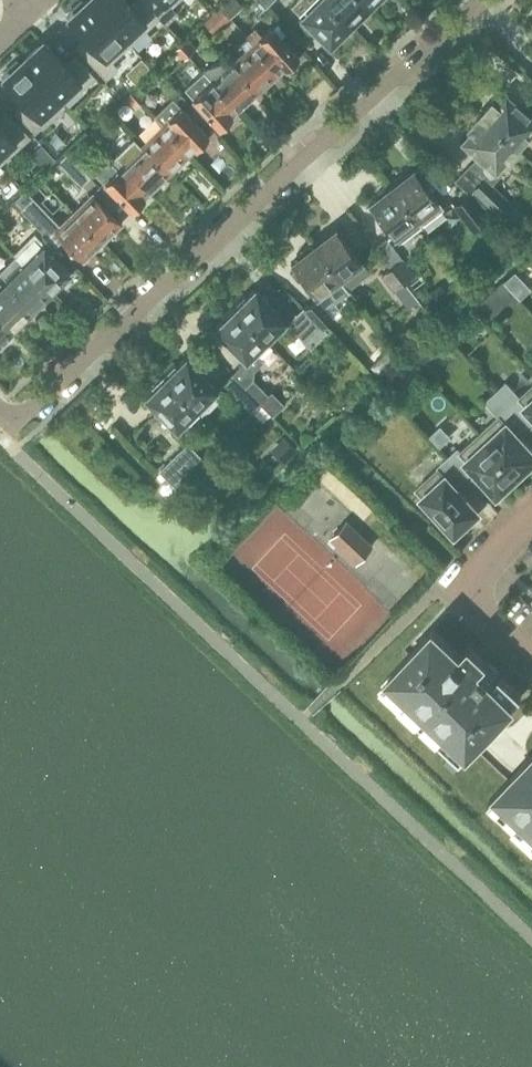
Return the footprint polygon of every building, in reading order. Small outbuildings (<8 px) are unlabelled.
[(146,4),(133,15),(120,0),(92,0),(88,4),(127,47),(148,29),(154,36),(166,26),(146,4)] [(146,4),(166,26),(178,15),(171,8),(181,0),(151,0),(146,4)] [(230,19),(245,5),(240,0),(228,0),(220,8),(230,19)] [(327,0),(296,0),(292,5),(330,44),(339,35),(342,35),(348,29),(348,26),(350,24),(327,0)] [(350,24),(359,15),(362,15),(368,9),(368,6),(369,5),(364,0),(327,0),(350,24)] [(127,47),(88,4),(66,22),(90,47),(80,56),(102,81),(116,70),(109,62),(127,47)] [(230,19),(220,8),(204,22),(214,33),(230,19)] [(273,26),(253,44),(266,59),(278,72),(284,66),(286,67),(288,66),(291,66),(296,61),(296,58),(299,56),(273,26)] [(181,44),(190,54),(197,48),(187,38),(181,44)] [(96,87),(73,62),(65,70),(36,39),(13,56),(60,108),(78,91),(84,97),(96,87)] [(190,54),(181,44),(173,51),(183,61),(190,54)] [(232,61),(258,90),(261,86),(264,87),(270,82),(270,79),(278,72),(266,59),(253,44),(232,61)] [(13,56),(0,68),(0,84),(17,104),(7,113),(34,144),(46,135),(39,127),(60,108),(13,56)] [(258,90),(232,61),(204,70),(205,71),(224,92),(238,107),(245,101),(248,101),(253,96),(254,93),(258,90)] [(231,113),(238,107),(224,92),(205,71),(185,88),(219,126),(222,124),(224,124),(229,120),(230,117),(232,115),(231,113)] [(129,92),(140,103),(149,96),(137,84),(129,92)] [(129,92),(122,98),(133,110),(140,103),(129,92)] [(515,146),(531,127),(531,120),(504,94),(494,106),(490,103),(480,114),(515,146)] [(153,117),(161,125),(188,152),(195,145),(196,146),(198,144),(201,144),(206,139),(206,136),(209,134),(173,98),(153,117)] [(515,146),(480,114),(470,126),(473,129),(463,141),(485,161),(479,168),(492,180),(499,172),(495,168),(515,146)] [(5,117),(0,121),(0,157),(12,146),(21,157),(32,147),(5,117)] [(89,128),(99,138),(106,132),(97,121),(89,128)] [(142,143),(169,170),(173,166),(175,166),(181,161),(181,158),(188,152),(161,125),(142,143)] [(99,138),(89,128),(83,134),(92,145),(99,138)] [(123,162),(149,190),(157,181),(160,181),(165,176),(165,174),(169,170),(142,143),(123,162)] [(67,151),(57,160),(81,185),(91,175),(67,151)] [(149,190),(123,162),(115,155),(97,173),(132,209),(135,206),(138,206),(143,201),(143,198),(145,196),(144,195),(149,190)] [(389,182),(421,224),(443,207),(413,168),(406,174),(404,171),(389,182)] [(528,221),(517,210),(484,178),(472,190),(517,233),(528,221)] [(421,224),(389,182),(374,194),(376,197),(369,203),(399,242),(421,224)] [(92,192),(73,211),(103,240),(112,231),(112,228),(120,220),(92,192)] [(469,192),(453,205),(473,231),(490,218),(469,192)] [(56,225),(30,199),(21,208),(55,244),(62,237),(82,258),(90,250),(93,250),(103,240),(73,211),(72,209),(56,225)] [(369,272),(337,229),(329,234),(327,231),(312,243),(347,289),(369,272)] [(34,238),(16,255),(23,262),(49,288),(60,278),(62,280),(71,271),(57,256),(62,251),(50,240),(44,246),(34,238)] [(390,264),(404,283),(414,275),(387,238),(376,247),(390,264)] [(348,290),(347,289),(312,243),(297,254),(299,257),(292,263),(314,292),(300,304),(321,326),(331,315),(325,307),(348,290)] [(6,280),(20,294),(16,298),(28,310),(49,288),(23,262),(16,255),(0,271),(0,272),(7,279),(6,280)] [(390,264),(379,272),(393,291),(404,283),(390,264)] [(515,270),(504,281),(519,298),(531,287),(515,270)] [(10,328),(28,310),(16,298),(20,294),(6,280),(4,282),(0,278),(0,318),(10,328)] [(438,283),(419,297),(431,313),(450,298),(438,283)] [(244,294),(232,305),(266,339),(285,320),(310,345),(324,329),(300,304),(294,310),(282,298),(272,304),(255,287),(246,296),(244,294)] [(266,339),(232,305),(222,316),(224,318),(215,327),(246,359),(232,373),(260,403),(273,416),(285,404),(272,391),(269,394),(254,379),(254,370),(264,360),(254,351),(266,339)] [(0,318),(0,337),(10,328),(0,318)] [(163,374),(196,408),(217,388),(186,356),(177,365),(174,363),(163,374)] [(376,356),(367,365),(376,375),(385,366),(376,356)] [(260,403),(232,373),(221,383),(250,412),(260,403)] [(196,408),(163,374),(152,385),(155,387),(146,396),(177,428),(196,408)] [(496,390),(531,428),(531,427),(531,386),(520,397),(506,381),(496,390)] [(496,390),(486,399),(500,415),(481,433),(519,474),(531,462),(531,449),(521,437),(531,428),(496,390)] [(441,424),(431,435),(442,447),(453,436),(441,424)] [(449,457),(470,480),(479,472),(499,493),(519,474),(481,433),(462,451),(459,448),(449,457)] [(282,435),(267,448),(277,459),(292,447),(282,435)] [(177,486),(202,461),(187,445),(161,470),(177,486)] [(470,480),(449,457),(439,467),(439,468),(417,488),(457,531),(458,530),(460,533),(470,523),(468,521),(480,510),(460,489),(470,480)] [(346,518),(328,537),(355,562),(373,544),(346,518)] [(462,654),(435,628),(382,683),(462,758),(474,745),(487,731),(496,722),(523,694),(497,670),(471,645),(462,654)] [(531,839),(531,754),(531,755),(521,765),(509,778),(490,799),(531,839)]
